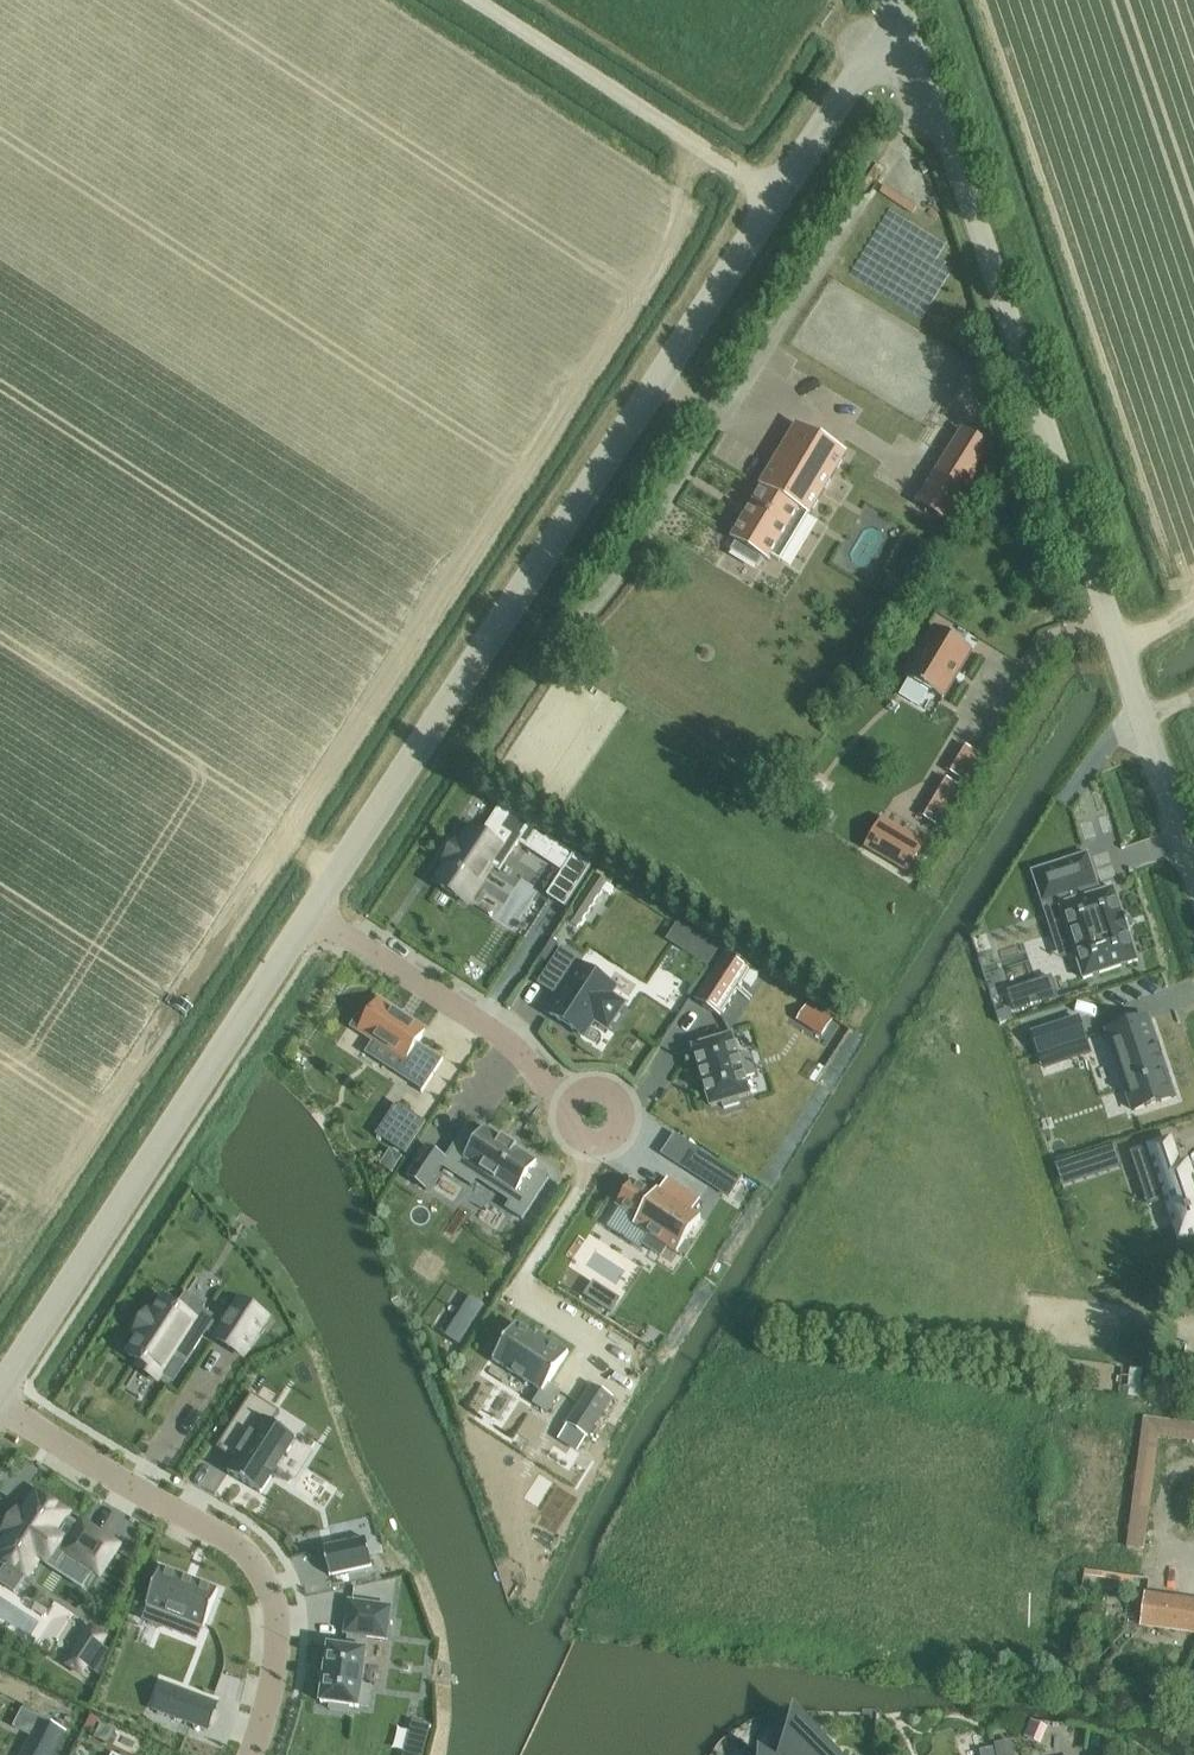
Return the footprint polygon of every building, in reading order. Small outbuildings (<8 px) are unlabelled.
[(844,455),(797,427),(752,504),(753,504),(732,539),(738,543),(733,552),(759,568),(763,560),(769,563),(771,559),(779,564),(844,455)] [(963,428),(916,504),(948,524),(995,448),(963,428)] [(935,628),(905,678),(943,700),(972,651),(935,628)] [(963,747),(948,771),(964,780),(978,756),(963,747)] [(944,779),(922,816),(937,825),(959,788),(944,779)] [(449,865),(436,885),(467,905),(491,868),(500,874),(519,845),(528,851),(540,832),(501,806),(482,835),(473,829),(462,846),(458,843),(445,862),(449,865)] [(881,819),(864,848),(908,873),(925,844),(881,819)] [(574,854),(547,897),(565,909),(592,867),(574,854)] [(1087,856),(1033,873),(1043,903),(1048,902),(1058,933),(1068,929),(1076,956),(1083,977),(1082,977),(1084,981),(1087,979),(1134,964),(1138,963),(1137,960),(1136,960),(1128,936),(1131,935),(1130,931),(1126,920),(1125,916),(1122,917),(1114,893),(1115,893),(1114,889),(1110,891),(1093,897),(1090,888),(1097,886),(1087,856)] [(597,877),(575,911),(584,918),(602,891),(609,896),(614,889),(606,884),(607,883),(610,878),(598,870),(595,875),(597,877)] [(678,923),(670,935),(684,945),(692,932),(678,923)] [(562,949),(546,973),(567,987),(560,998),(549,1015),(582,1037),(593,1020),(608,1030),(625,1005),(614,998),(593,984),(598,976),(579,964),(581,961),(562,949)] [(726,954),(695,1001),(720,1018),(751,970),(726,954)] [(1051,977),(1008,991),(1014,1012),(1058,997),(1051,977)] [(363,1014),(354,1028),(402,1059),(395,1071),(423,1089),(421,1093),(422,1094),(443,1061),(419,1044),(426,1032),(378,1001),(368,1017),(363,1014)] [(808,1006),(798,1021),(822,1036),(832,1021),(808,1006)] [(1077,1015),(1033,1031),(1045,1067),(1068,1060),(1063,1045),(1085,1038),(1077,1015)] [(1149,1016),(1108,1029),(1133,1109),(1175,1095),(1149,1016)] [(732,1036),(693,1048),(711,1108),(722,1104),(724,1110),(740,1105),(738,1099),(750,1096),(745,1078),(755,1075),(749,1055),(738,1058),(732,1036)] [(397,1106),(378,1136),(393,1146),(413,1116),(397,1106)] [(427,1147),(406,1178),(426,1191),(442,1167),(472,1187),(477,1181),(510,1202),(505,1209),(522,1221),(549,1181),(533,1171),(537,1164),(515,1150),(517,1147),(502,1138),(500,1140),(484,1129),(480,1135),(466,1127),(445,1159),(427,1147)] [(1132,1152),(1144,1188),(1161,1183),(1167,1202),(1180,1240),(1193,1235),(1193,1184),(1187,1162),(1178,1165),(1169,1139),(1132,1152)] [(391,1150),(380,1166),(392,1173),(402,1157),(391,1150)] [(1095,1159),(1054,1171),(1059,1186),(1099,1174),(1095,1159)] [(724,1166),(711,1186),(728,1197),(741,1177),(724,1166)] [(619,1208),(607,1228),(640,1249),(642,1245),(661,1257),(667,1247),(678,1231),(688,1237),(701,1218),(692,1213),(700,1201),(678,1186),(670,1198),(657,1190),(654,1194),(634,1180),(617,1207),(619,1208)] [(141,1335),(128,1355),(142,1364),(139,1369),(157,1380),(160,1376),(173,1355),(186,1364),(207,1331),(217,1338),(216,1340),(242,1356),(267,1318),(241,1301),(225,1326),(202,1311),(205,1306),(187,1294),(177,1309),(164,1300),(153,1316),(148,1313),(145,1317),(144,1316),(138,1327),(139,1327),(136,1332),(141,1335)] [(516,1325),(493,1361),(541,1391),(533,1404),(547,1413),(560,1392),(548,1385),(568,1353),(538,1333),(535,1337),(516,1325)] [(1141,1398),(1144,1370),(1122,1367),(1119,1395),(1141,1398)] [(567,1425),(567,1426),(587,1439),(613,1398),(593,1385),(567,1425)] [(252,1394),(216,1449),(236,1461),(228,1473),(261,1495),(296,1440),(272,1425),(280,1413),(252,1394)] [(1143,1418),(1127,1547),(1144,1549),(1158,1438),(1193,1443),(1193,1425),(1143,1418)] [(0,1552),(0,1557),(11,1564),(0,1580),(18,1593),(43,1554),(58,1565),(69,1550),(101,1572),(118,1546),(86,1524),(84,1527),(68,1516),(70,1513),(40,1494),(27,1515),(21,1511),(7,1531),(13,1534),(0,1552)] [(367,1539),(323,1549),(329,1577),(373,1567),(367,1539)] [(149,1607),(144,1620),(162,1627),(167,1614),(204,1628),(218,1591),(161,1569),(147,1606),(149,1607)] [(1142,1626),(1193,1633),(1193,1601),(1146,1594),(1142,1626)] [(324,1681),(321,1704),(331,1705),(330,1710),(349,1713),(349,1708),(359,1709),(359,1707),(368,1708),(371,1688),(362,1687),(367,1652),(364,1652),(366,1638),(387,1641),(392,1608),(350,1602),(345,1635),(350,1636),(348,1650),(329,1647),(326,1669),(327,1669),(325,1681),(324,1681)] [(90,1624),(64,1663),(82,1675),(88,1666),(99,1674),(109,1650),(102,1645),(108,1636),(90,1624)] [(164,1685),(155,1709),(208,1729),(217,1705),(164,1685)] [(796,1714),(795,1715),(796,1717),(787,1746),(786,1745),(785,1746),(795,1754),(794,1754),(835,1754),(796,1714)] [(22,1754),(54,1754),(66,1731),(40,1718),(31,1736),(22,1754)] [(405,1754),(423,1754),(430,1726),(413,1721),(405,1754)] [(1032,1722),(1024,1738),(1041,1745),(1048,1729),(1032,1722)] [(102,1725),(95,1738),(108,1744),(115,1731),(102,1725)] [(978,1732),(959,1736),(961,1747),(981,1743),(978,1732)] [(994,1744),(997,1754),(1014,1754),(1011,1741),(994,1744)]
